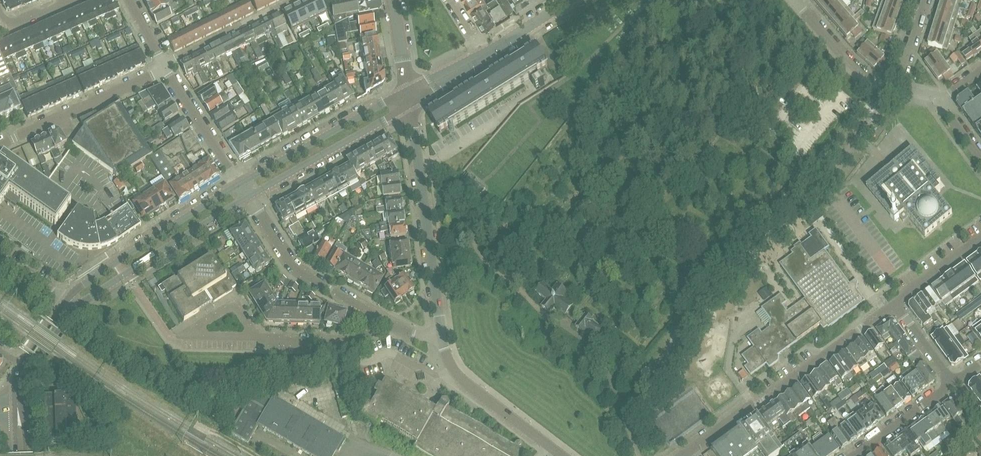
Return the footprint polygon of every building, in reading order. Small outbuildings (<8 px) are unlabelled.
[(8,1),(3,3),(6,10),(10,12),(21,7),(36,0),(10,0),(8,1)] [(105,15),(107,20),(112,18),(104,0),(96,0),(94,1),(101,17),(105,15)] [(119,9),(115,0),(104,0),(112,18),(116,16),(114,11),(119,9)] [(152,15),(174,4),(175,4),(175,3),(181,0),(169,0),(167,1),(167,2),(167,3),(165,0),(158,0),(147,6),(152,15)] [(189,8),(194,6),(191,0),(185,0),(189,8)] [(257,11),(267,6),(265,0),(252,0),(257,11)] [(309,0),(306,0),(300,3),(309,22),(318,17),(309,0)] [(320,0),(309,0),(318,17),(327,13),(320,0)] [(332,18),(331,18),(334,25),(334,26),(340,23),(348,19),(355,16),(356,15),(359,14),(356,0),(355,0),(353,0),(331,5),(333,17),(332,17),(332,18)] [(356,15),(372,12),(371,7),(375,2),(380,1),(379,0),(356,0),(359,14),(356,15)] [(475,18),(490,9),(490,8),(494,5),(499,3),(505,0),(490,0),(486,2),(485,0),(482,0),(469,8),(475,18)] [(499,3),(505,12),(505,13),(514,8),(509,0),(505,0),(499,3)] [(827,14),(842,2),(841,1),(840,0),(825,0),(819,5),(827,14)] [(835,23),(850,11),(846,7),(851,3),(848,0),(842,0),(841,1),(842,2),(827,14),(835,23)] [(881,8),(899,14),(903,3),(894,0),(883,0),(881,8)] [(94,1),(85,5),(94,26),(98,24),(96,19),(101,17),(94,1)] [(253,13),(247,1),(237,6),(243,18),(253,13)] [(942,2),(938,12),(957,18),(960,7),(942,2)] [(309,22),(300,3),(291,7),(301,26),(309,22)] [(157,25),(174,15),(173,12),(178,9),(175,4),(174,4),(152,15),(157,25)] [(83,25),(87,23),(89,28),(94,26),(85,5),(76,9),(83,25)] [(237,6),(227,10),(233,23),(243,18),(237,6)] [(196,7),(192,9),(190,10),(193,15),(199,12),(196,7)] [(301,26),(291,7),(282,12),(292,31),(301,26)] [(881,8),(877,18),(895,25),(899,14),(881,8)] [(76,9),(67,13),(76,33),(80,32),(78,27),(83,25),(76,9)] [(475,18),(481,28),(494,20),(491,15),(493,13),(490,9),(475,18)] [(190,10),(184,14),(186,19),(193,15),(190,10)] [(227,10),(220,14),(217,15),(223,28),(233,23),(227,10)] [(862,10),(856,15),(859,19),(865,14),(862,10)] [(859,19),(856,15),(855,17),(850,11),(835,23),(843,32),(854,23),(859,19)] [(938,12),(935,23),(954,29),(957,18),(938,12)] [(67,13),(58,17),(68,38),(72,36),(72,35),(76,33),(67,13)] [(288,30),(280,13),(269,19),(277,35),(288,30)] [(334,26),(335,31),(374,24),(373,14),(357,17),(358,23),(349,24),(348,19),(340,23),(334,26)] [(217,15),(208,20),(214,32),(223,28),(217,15)] [(58,17),(49,21),(59,42),(63,40),(61,35),(65,33),(67,38),(68,38),(58,17)] [(180,22),(177,17),(171,20),(173,25),(180,22)] [(204,37),(211,34),(214,32),(208,20),(206,21),(204,17),(195,21),(198,25),(204,37)] [(873,29),(891,36),(895,25),(877,18),(873,29)] [(277,35),(269,19),(259,24),(265,36),(270,34),(279,50),(283,48),(277,35)] [(47,41),(52,39),(54,44),(59,42),(49,21),(40,25),(47,41)] [(166,38),(167,38),(171,35),(165,23),(160,26),(166,38)] [(859,28),(854,23),(843,32),(848,38),(851,35),(855,39),(862,33),(858,29),(859,28)] [(935,23),(932,33),(950,39),(954,29),(935,23)] [(259,24),(249,28),(258,46),(267,41),(265,36),(259,24)] [(338,44),(340,43),(347,42),(346,35),(360,32),(360,37),(376,34),(374,24),(335,31),(338,44)] [(40,25),(31,29),(41,50),(45,48),(43,43),(47,41),(40,25)] [(198,25),(188,30),(194,42),(204,37),(198,25)] [(971,28),(976,34),(979,39),(980,41),(980,31),(978,33),(973,27),(971,28)] [(128,37),(133,34),(130,28),(125,30),(125,32),(124,33),(126,37),(127,36),(128,37)] [(251,43),(256,55),(261,52),(258,46),(249,28),(239,33),(245,46),(251,43)] [(961,54),(966,61),(973,55),(974,56),(977,54),(980,51),(980,41),(979,39),(976,34),(971,28),(970,30),(974,36),(970,39),(973,44),(971,46),(968,48),(968,49),(961,54)] [(30,49),(34,47),(36,52),(35,52),(40,63),(45,61),(40,50),(41,50),(31,29),(23,33),(30,49)] [(188,30),(179,34),(178,35),(184,47),(194,42),(188,30)] [(23,33),(14,37),(23,57),(27,56),(25,51),(30,49),(23,33)] [(248,64),(240,49),(245,46),(239,33),(229,38),(243,66),(248,64)] [(947,50),(950,39),(932,33),(929,45),(947,50)] [(113,35),(107,38),(109,44),(115,41),(115,40),(113,35)] [(178,35),(168,40),(174,52),(184,47),(178,35)] [(335,36),(327,38),(329,49),(337,48),(335,36)] [(360,39),(362,51),(379,49),(377,36),(360,39)] [(12,56),(16,55),(18,59),(23,57),(14,37),(5,41),(12,56)] [(226,56),(232,53),(239,69),(243,66),(229,38),(219,43),(226,56)] [(102,48),(98,39),(94,41),(98,50),(102,48)] [(146,61),(138,45),(135,40),(127,43),(129,49),(138,68),(145,65),(146,61)] [(861,51),(858,54),(866,62),(876,51),(868,43),(867,44),(863,40),(857,47),(861,51)] [(7,59),(12,56),(5,41),(0,43),(0,56),(2,61),(4,65),(9,63),(7,59)] [(90,43),(91,45),(92,49),(96,48),(97,50),(98,50),(94,41),(90,43)] [(223,76),(228,74),(222,64),(228,61),(226,56),(219,43),(210,48),(221,70),(223,76)] [(289,48),(296,61),(303,57),(296,44),(289,48)] [(441,107),(430,114),(441,132),(495,99),(548,65),(537,47),(526,54),(527,56),(513,65),(512,62),(490,76),(492,78),(478,87),(476,85),(455,98),(456,100),(442,109),(441,107)] [(207,66),(212,63),(216,73),(221,70),(210,48),(200,53),(207,66)] [(129,49),(120,53),(129,72),(138,68),(129,49)] [(362,51),(364,63),(380,60),(379,49),(362,51)] [(284,53),(288,61),(294,59),(290,50),(284,53)] [(926,62),(932,71),(944,63),(937,53),(937,54),(934,50),(926,55),(929,59),(926,62)] [(882,69),(888,62),(884,59),(884,58),(876,51),(866,62),(875,69),(878,66),(882,69)] [(962,66),(966,63),(958,52),(950,58),(954,63),(957,60),(962,66)] [(120,53),(112,57),(120,76),(129,72),(120,53)] [(209,70),(207,66),(200,53),(190,58),(204,85),(208,83),(203,74),(209,70)] [(4,118),(4,119),(19,112),(19,111),(24,109),(19,98),(12,83),(10,78),(4,65),(2,61),(0,56),(0,120),(4,118)] [(112,57),(103,61),(111,80),(120,76),(112,57)] [(192,73),(200,87),(204,85),(190,58),(180,63),(186,76),(192,73)] [(260,72),(269,68),(265,59),(260,61),(261,64),(257,66),(260,72)] [(94,88),(103,84),(94,65),(93,65),(91,60),(83,64),(85,69),(94,88)] [(364,63),(366,75),(382,71),(380,60),(364,63)] [(103,61),(94,65),(103,84),(111,80),(103,61)] [(812,76),(817,70),(809,63),(805,70),(812,76)] [(946,82),(954,77),(950,72),(951,72),(944,63),(932,71),(939,80),(943,78),(946,82)] [(44,66),(38,68),(42,76),(48,74),(44,66)] [(250,75),(256,72),(253,66),(247,69),(250,75)] [(38,68),(32,71),(35,79),(42,76),(38,68)] [(85,92),(94,88),(85,69),(76,73),(85,92)] [(314,69),(312,70),(319,81),(321,80),(314,69)] [(310,71),(317,82),(319,81),(312,70),(310,71)] [(344,102),(345,101),(353,97),(338,71),(332,74),(333,76),(330,77),(335,85),(344,102)] [(366,94),(383,84),(385,80),(383,72),(382,71),(366,75),(362,75),(366,94)] [(29,79),(27,73),(19,76),(22,82),(29,79)] [(73,74),(64,78),(72,98),(82,93),(73,74)] [(232,75),(226,77),(232,87),(237,83),(234,79),(232,75)] [(287,75),(282,78),(286,85),(291,83),(287,75)] [(55,105),(63,102),(55,82),(53,78),(44,82),(55,105)] [(63,102),(72,98),(64,78),(55,82),(63,102)] [(46,109),(55,105),(44,82),(35,85),(46,109)] [(244,93),(237,83),(232,87),(238,97),(244,93)] [(211,87),(197,95),(204,105),(221,94),(215,84),(211,87)] [(37,113),(46,109),(35,85),(26,90),(28,94),(29,94),(37,113)] [(138,103),(142,109),(145,106),(153,102),(166,94),(160,85),(146,91),(149,97),(142,101),(142,100),(138,103)] [(335,85),(324,91),(334,108),(344,102),(335,85)] [(324,91),(314,96),(324,113),(334,108),(324,91)] [(222,106),(219,101),(226,97),(224,92),(221,94),(204,105),(209,113),(222,106)] [(963,114),(964,114),(976,104),(968,93),(958,101),(957,106),(963,114)] [(24,109),(28,117),(37,113),(29,94),(28,94),(19,98),(24,109)] [(155,106),(159,112),(172,103),(166,94),(153,102),(145,106),(142,109),(144,113),(148,110),(155,106)] [(314,96),(304,102),(314,119),(324,113),(314,96)] [(976,104),(964,114),(980,138),(980,100),(976,104)] [(233,107),(236,111),(244,105),(241,101),(233,107)] [(304,102),(293,109),(302,126),(314,119),(304,102)] [(165,122),(178,113),(172,103),(159,112),(165,122)] [(230,103),(224,107),(210,115),(216,124),(233,113),(234,113),(235,112),(230,103)] [(136,165),(140,162),(152,154),(146,146),(143,141),(120,104),(97,118),(84,127),(72,143),(113,173),(117,177),(118,176),(133,166),(136,165)] [(248,104),(244,107),(249,115),(253,112),(248,104)] [(265,115),(269,113),(264,104),(260,106),(265,115)] [(293,109),(282,114),(292,131),(302,126),(293,109)] [(221,132),(235,123),(239,121),(234,113),(233,113),(216,124),(221,132)] [(96,114),(80,121),(84,127),(97,118),(96,114)] [(282,114),(272,120),(281,136),(282,135),(282,137),(292,131),(282,114)] [(175,138),(188,129),(182,119),(169,127),(162,131),(167,139),(173,135),(175,138)] [(272,120),(262,126),(271,141),(281,136),(272,120)] [(164,128),(161,123),(148,131),(151,136),(164,128)] [(262,126),(251,132),(261,147),(271,141),(262,126)] [(190,131),(159,151),(149,157),(169,187),(179,202),(189,195),(207,183),(208,184),(219,176),(208,160),(190,131)] [(58,148),(67,144),(59,133),(56,132),(49,135),(59,158),(61,157),(58,148)] [(251,132),(241,138),(250,153),(261,147),(251,132)] [(47,153),(51,151),(54,160),(59,158),(49,135),(40,138),(47,153)] [(151,136),(143,141),(146,146),(155,141),(151,136)] [(388,136),(378,142),(386,157),(389,155),(392,159),(398,155),(396,151),(391,141),(391,139),(390,138),(389,138),(388,136)] [(31,142),(31,143),(40,163),(46,177),(49,179),(51,175),(46,164),(42,155),(47,153),(40,138),(31,142)] [(241,138),(229,144),(239,159),(250,153),(241,138)] [(378,142),(368,148),(376,163),(382,159),(383,162),(387,159),(388,159),(386,157),(378,142)] [(31,143),(22,147),(28,162),(34,160),(36,165),(40,163),(31,143)] [(368,148),(357,154),(365,169),(366,171),(370,168),(369,166),(376,163),(368,148)] [(357,154),(346,160),(349,165),(355,175),(361,171),(362,173),(366,171),(365,169),(357,154)] [(0,159),(0,205),(3,200),(5,198),(15,206),(20,200),(55,225),(70,204),(44,185),(3,156),(0,159)] [(912,156),(874,188),(894,212),(890,215),(895,221),(904,213),(911,221),(924,237),(935,228),(937,228),(940,229),(940,226),(940,223),(943,221),(951,214),(931,190),(941,182),(936,177),(932,180),(912,156)] [(144,168),(140,162),(136,165),(140,171),(144,168)] [(342,169),(339,171),(347,186),(348,188),(359,181),(358,180),(357,178),(355,175),(349,165),(347,164),(343,167),(342,169)] [(378,167),(381,173),(387,172),(384,164),(378,167)] [(329,175),(329,177),(337,192),(338,193),(339,196),(346,192),(345,190),(348,188),(347,186),(339,171),(336,173),(333,173),(329,175)] [(397,172),(380,175),(380,178),(382,186),(399,183),(398,179),(399,177),(399,175),(397,174),(397,172)] [(322,181),(319,182),(327,197),(328,199),(332,197),(338,193),(337,192),(329,177),(327,176),(323,178),(322,181)] [(125,188),(119,179),(114,182),(120,192),(125,188)] [(307,187),(307,189),(315,204),(323,200),(324,202),(326,200),(325,198),(317,183),(313,186),(311,185),(307,187)] [(399,183),(382,186),(383,197),(399,194),(400,194),(400,193),(401,192),(401,189),(400,189),(399,183)] [(164,184),(153,191),(163,205),(174,198),(164,184)] [(300,193),(296,195),(305,210),(306,212),(309,210),(308,208),(315,204),(307,189),(305,188),(300,191),(300,193)] [(153,191),(143,197),(153,212),(163,205),(153,191)] [(285,200),(285,201),(286,201),(294,216),(302,211),(303,213),(306,212),(305,210),(296,195),(293,197),(290,197),(285,199),(285,200)] [(131,199),(133,204),(142,217),(144,218),(153,212),(143,197),(139,201),(136,196),(131,199)] [(385,207),(376,208),(377,214),(386,213),(402,210),(402,205),(403,204),(402,200),(401,199),(401,198),(384,200),(385,207)] [(285,201),(275,207),(284,222),(284,221),(289,219),(293,226),(288,228),(294,237),(296,236),(298,240),(306,236),(296,218),(294,216),(286,201),(285,201)] [(141,225),(127,205),(106,220),(102,223),(101,223),(100,221),(96,212),(94,213),(90,214),(89,213),(87,213),(85,212),(84,211),(78,207),(57,237),(64,242),(68,244),(72,246),(76,248),(79,248),(83,249),(88,250),(92,250),(96,249),(100,248),(102,248),(104,248),(107,247),(110,246),(113,244),(116,242),(141,225)] [(339,208),(342,214),(348,211),(344,205),(339,208)] [(355,208),(347,213),(350,218),(356,217),(355,208)] [(387,222),(379,223),(379,224),(379,228),(388,226),(388,225),(404,223),(404,221),(406,220),(405,217),(403,215),(402,210),(386,213),(387,222)] [(338,218),(347,224),(350,218),(347,213),(338,218)] [(231,240),(234,245),(251,235),(244,224),(230,233),(233,238),(231,240)] [(388,226),(379,228),(380,233),(386,232),(389,232),(390,237),(390,238),(406,235),(406,233),(407,232),(407,229),(405,228),(405,224),(388,226)] [(369,231),(361,232),(368,241),(371,241),(369,230),(369,231)] [(855,284),(853,282),(849,285),(825,251),(829,248),(816,230),(810,235),(812,238),(801,246),(800,245),(791,251),(793,254),(780,264),(806,299),(787,313),(782,306),(786,303),(781,295),(762,308),(771,320),(770,328),(762,334),(759,330),(748,338),(754,347),(742,356),(749,365),(746,368),(751,375),(767,364),(769,368),(778,361),(779,357),(778,356),(820,324),(824,329),(828,326),(828,328),(864,301),(855,288),(855,284)] [(299,241),(298,243),(300,246),(301,246),(304,250),(306,249),(309,254),(313,256),(320,244),(319,242),(313,231),(306,236),(298,240),(299,241)] [(239,248),(243,253),(257,244),(251,235),(234,245),(237,249),(239,248)] [(313,256),(312,258),(313,258),(313,259),(316,261),(317,261),(322,264),(331,249),(335,243),(330,240),(327,246),(321,243),(320,244),(313,256)] [(391,250),(389,250),(389,255),(390,255),(390,256),(392,255),(408,253),(408,248),(409,248),(408,242),(407,242),(407,241),(390,244),(391,250)] [(230,248),(228,243),(220,248),(222,252),(225,251),(230,248)] [(324,264),(335,270),(343,256),(337,253),(341,246),(337,243),(324,264)] [(244,259),(246,264),(263,254),(257,244),(243,253),(246,258),(244,259)] [(392,255),(390,256),(390,261),(393,260),(393,264),(393,266),(410,264),(410,263),(411,263),(410,257),(409,257),(408,253),(392,255)] [(269,264),(263,254),(246,264),(249,268),(252,267),(255,273),(269,264)] [(223,265),(230,261),(227,256),(220,260),(223,265)] [(335,270),(345,276),(353,261),(344,256),(343,257),(343,256),(335,270)] [(886,277),(902,267),(895,256),(879,266),(886,277)] [(222,274),(211,257),(176,279),(175,278),(154,291),(157,296),(165,291),(184,321),(199,312),(198,310),(212,301),(213,302),(232,291),(231,289),(236,286),(227,271),(222,274)] [(980,281),(980,280),(980,266),(975,257),(967,263),(980,281)] [(345,276),(354,282),(362,267),(353,261),(345,276)] [(229,270),(231,273),(242,267),(240,263),(229,270)] [(979,282),(965,264),(957,270),(970,288),(979,282)] [(231,273),(237,284),(243,280),(240,274),(245,271),(242,267),(231,273)] [(354,282),(364,287),(372,273),(362,267),(354,282)] [(957,270),(948,276),(962,294),(970,288),(957,270)] [(404,275),(399,279),(397,275),(395,276),(392,272),(388,273),(391,278),(404,297),(414,291),(409,282),(412,280),(408,274),(405,276),(404,275)] [(382,279),(372,273),(364,287),(373,293),(382,279)] [(948,276),(940,282),(954,300),(962,294),(948,276)] [(394,304),(404,297),(391,278),(386,282),(389,285),(384,289),(381,292),(385,298),(389,296),(394,304)] [(940,282),(932,288),(943,303),(945,306),(954,300),(940,282)] [(249,294),(256,304),(270,295),(264,285),(249,294)] [(547,301),(543,307),(551,313),(555,308),(566,316),(573,306),(564,299),(568,294),(558,285),(553,292),(544,285),(537,293),(547,301)] [(763,294),(769,301),(776,295),(770,288),(763,294)] [(932,288),(924,294),(935,309),(943,303),(932,288)] [(937,312),(934,309),(935,309),(924,294),(910,305),(909,308),(930,336),(938,330),(934,324),(929,318),(937,312)] [(256,304),(264,318),(271,314),(269,311),(273,309),(273,307),(276,305),(270,295),(256,304)] [(978,299),(969,305),(971,307),(979,302),(979,301),(978,299)] [(980,306),(980,305),(979,302),(971,307),(970,308),(973,312),(980,306)] [(336,311),(337,308),(327,303),(322,314),(327,315),(325,322),(326,323),(327,326),(332,326),(332,325),(341,327),(346,313),(336,311)] [(264,318),(267,322),(285,322),(285,305),(276,305),(273,307),(273,309),(269,311),(271,314),(264,318)] [(285,322),(297,322),(297,305),(285,305),(285,322)] [(297,322),(308,322),(309,306),(297,305),(297,322)] [(969,305),(961,311),(963,313),(970,308),(971,307),(969,305)] [(321,306),(309,306),(308,322),(320,323),(321,306)] [(965,317),(973,312),(970,308),(963,313),(962,314),(965,317)] [(577,327),(584,333),(586,331),(598,340),(604,331),(608,326),(612,329),(615,324),(607,318),(604,323),(601,328),(593,322),(586,316),(578,325),(577,327)] [(876,329),(882,338),(885,341),(890,337),(887,334),(889,333),(889,332),(898,326),(894,320),(890,320),(876,329)] [(939,320),(934,324),(938,330),(943,327),(939,320)] [(972,328),(980,340),(980,322),(972,328)] [(892,344),(889,347),(892,350),(895,347),(895,348),(907,339),(898,326),(889,332),(889,333),(896,342),(893,345),(892,344)] [(947,327),(931,339),(939,349),(954,337),(947,327)] [(865,338),(875,351),(883,345),(873,332),(865,338)] [(967,337),(970,341),(976,336),(973,332),(967,337)] [(973,344),(978,340),(979,340),(976,336),(970,341),(973,344)] [(939,349),(946,358),(961,347),(954,337),(939,349)] [(877,357),(863,339),(855,345),(868,363),(877,357)] [(908,358),(916,352),(917,352),(907,339),(895,348),(896,349),(900,347),(908,358)] [(855,345),(847,351),(858,367),(860,369),(868,363),(855,345)] [(955,367),(969,357),(961,347),(946,358),(951,366),(955,367)] [(853,371),(858,367),(847,351),(839,357),(854,378),(857,376),(853,371)] [(920,358),(916,352),(908,358),(911,361),(910,362),(912,364),(920,358)] [(830,363),(842,379),(846,376),(850,381),(854,378),(839,357),(830,363)] [(888,362),(891,366),(897,362),(895,359),(894,357),(888,362)] [(901,368),(899,365),(897,362),(891,366),(890,367),(893,371),(895,370),(896,371),(901,368)] [(919,373),(928,386),(935,382),(935,378),(925,363),(916,369),(919,373)] [(884,364),(882,366),(875,371),(878,376),(881,373),(887,369),(884,364)] [(838,387),(842,384),(838,378),(828,365),(820,371),(829,385),(834,381),(838,386),(838,387)] [(888,369),(887,369),(881,373),(884,378),(891,372),(889,368),(888,369)] [(911,369),(910,370),(909,369),(906,371),(920,392),(928,386),(919,373),(915,375),(911,369)] [(747,370),(742,373),(749,383),(754,379),(747,370)] [(820,371),(811,377),(825,397),(828,395),(825,390),(831,387),(829,385),(820,371)] [(869,382),(873,379),(878,376),(875,371),(866,378),(869,382)] [(906,381),(903,384),(912,397),(920,392),(906,371),(902,373),(903,375),(902,375),(906,381)] [(876,384),(884,378),(881,373),(878,376),(873,379),(876,384)] [(328,391),(337,390),(334,375),(325,376),(328,391)] [(813,399),(814,399),(819,395),(823,402),(827,400),(825,397),(811,377),(802,384),(813,399)] [(973,395),(980,389),(980,377),(969,385),(969,389),(973,395)] [(865,385),(864,386),(867,391),(876,384),(873,379),(869,382),(865,385)] [(897,379),(889,385),(903,405),(911,399),(897,379)] [(857,391),(861,388),(855,380),(851,383),(857,391)] [(448,403),(446,400),(441,400),(435,410),(384,381),(381,387),(378,385),(374,393),(376,395),(370,406),(367,404),(360,416),(377,426),(379,421),(417,443),(414,447),(429,455),(520,455),(523,449),(524,448),(524,447),(523,446),(522,444),(519,442),(518,442),(517,443),(515,444),(514,445),(447,407),(449,404),(448,403)] [(811,399),(800,385),(792,391),(807,410),(810,408),(810,407),(814,404),(811,399)] [(883,387),(880,389),(895,411),(903,405),(889,385),(892,389),(887,393),(883,387)] [(849,391),(845,394),(841,388),(835,392),(842,402),(842,401),(843,402),(852,395),(849,391)] [(876,401),(887,416),(895,411),(880,389),(875,393),(880,398),(876,401)] [(792,391),(785,396),(795,411),(799,416),(807,410),(792,391)] [(230,433),(248,443),(258,425),(311,455),(333,455),(336,452),(338,453),(345,441),(343,439),(263,392),(252,395),(249,402),(234,427),(230,433)] [(45,396),(46,418),(75,417),(74,395),(45,396)] [(791,414),(795,411),(785,396),(777,402),(793,423),(796,421),(791,414)] [(885,418),(875,403),(872,405),(868,400),(862,404),(876,424),(879,422),(885,418)] [(845,406),(843,402),(842,401),(842,402),(837,406),(837,405),(836,406),(838,409),(837,410),(838,411),(845,406)] [(959,427),(963,424),(958,417),(962,414),(953,401),(949,401),(943,405),(959,427)] [(777,402),(768,408),(777,420),(782,417),(787,425),(791,422),(792,424),(793,423),(777,402)] [(859,410),(854,414),(866,431),(872,427),(876,424),(862,404),(857,407),(859,410)] [(934,412),(933,412),(942,425),(947,432),(952,429),(947,422),(950,419),(941,406),(934,412)] [(768,408),(759,415),(768,427),(767,427),(773,435),(777,432),(774,428),(779,424),(776,421),(777,420),(768,408)] [(808,412),(812,418),(813,419),(817,416),(812,409),(808,412)] [(933,412),(925,418),(934,431),(939,438),(947,432),(942,425),(933,412)] [(852,420),(848,424),(857,438),(866,431),(854,414),(850,417),(852,420)] [(783,447),(781,448),(772,435),(773,435),(767,427),(766,428),(758,416),(735,433),(753,455),(776,455),(784,450),(789,455),(790,455),(783,447)] [(46,440),(76,439),(75,417),(46,418),(46,440)] [(804,424),(807,428),(812,425),(811,424),(815,422),(813,419),(812,418),(804,424)] [(831,436),(841,449),(849,444),(836,424),(838,423),(837,421),(835,418),(828,423),(835,433),(831,436)] [(849,444),(857,438),(848,424),(844,427),(839,420),(837,421),(835,418),(837,421),(838,423),(836,424),(849,444)] [(925,418),(917,424),(926,436),(931,443),(939,438),(934,431),(925,418)] [(917,424),(909,430),(918,442),(923,449),(931,443),(926,436),(917,424)] [(83,439),(94,438),(93,426),(82,426),(83,439)] [(909,430),(902,435),(911,448),(916,455),(920,452),(915,445),(918,442),(909,430)] [(839,451),(829,437),(825,432),(821,435),(820,434),(816,436),(831,455),(832,455),(839,451)] [(959,432),(951,437),(953,440),(955,443),(964,437),(959,432)] [(707,454),(709,455),(753,455),(735,433),(707,453),(707,454)] [(809,447),(800,434),(793,439),(791,440),(803,455),(816,455),(809,446),(809,447)] [(893,441),(902,454),(906,451),(909,455),(914,455),(915,455),(916,455),(911,448),(902,435),(893,441)] [(818,455),(831,455),(816,436),(813,438),(814,440),(813,441),(817,447),(813,449),(818,455)] [(786,444),(781,437),(777,440),(782,446),(786,444)] [(791,440),(783,447),(790,455),(803,455),(791,440)] [(885,447),(892,455),(899,455),(902,454),(893,441),(885,447)] [(951,441),(945,446),(946,447),(949,451),(955,446),(951,441)]
